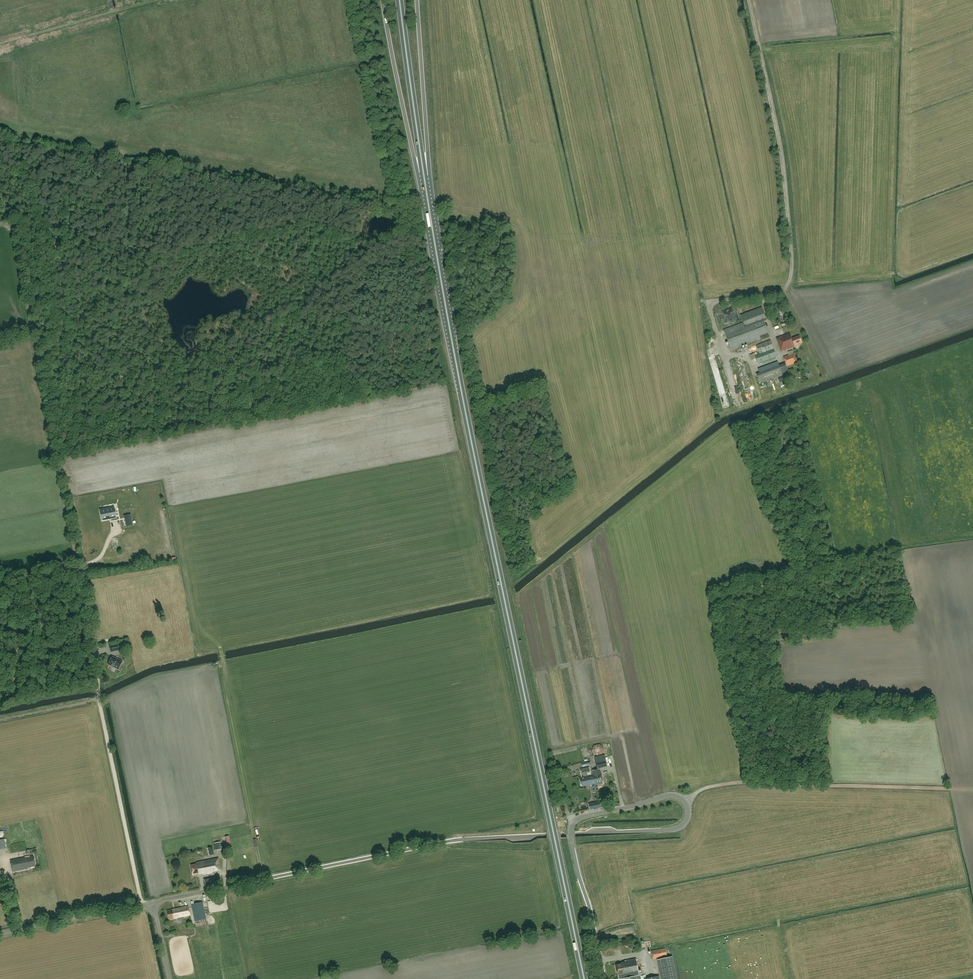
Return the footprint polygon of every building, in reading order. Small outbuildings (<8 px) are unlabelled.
[(779,320),(782,319),(780,315),(782,314),(780,308),(778,308),(776,305),(773,306),(779,320)] [(724,330),(732,350),(761,339),(761,340),(770,337),(764,322),(767,321),(762,308),(741,316),(743,323),(724,330)] [(790,333),(776,338),(781,351),(798,345),(797,344),(802,343),(799,336),(792,338),(790,333)] [(760,354),(755,356),(758,363),(777,356),(771,340),(757,346),(760,354)] [(794,353),(783,357),(787,366),(798,362),(794,353)] [(779,365),(756,374),(760,384),(783,375),(779,365)] [(786,377),(778,380),(781,386),(788,383),(786,377)] [(106,509),(101,510),(103,521),(116,518),(114,508),(108,509),(108,508),(106,509)] [(125,516),(119,517),(121,528),(127,526),(125,516)] [(122,661),(112,657),(108,665),(118,669),(122,661)] [(604,755),(595,757),(597,768),(607,766),(604,755)] [(586,776),(588,775),(587,771),(590,771),(589,767),(580,769),(582,777),(586,776)] [(592,774),(593,774),(594,778),(596,785),(603,783),(603,780),(600,769),(592,771),(592,774)] [(586,776),(586,777),(580,778),(581,784),(582,786),(591,784),(591,786),(596,785),(594,778),(593,774),(592,774),(588,775),(586,776)] [(24,857),(10,860),(12,871),(27,868),(26,868),(35,866),(33,856),(25,858),(24,857)] [(220,869),(218,858),(196,863),(196,864),(191,865),(193,875),(203,873),(203,874),(212,872),(212,871),(220,869)] [(206,918),(202,902),(191,904),(195,921),(206,918)] [(178,908),(167,910),(169,919),(176,918),(190,915),(188,906),(178,908)] [(666,948),(651,951),(653,959),(667,956),(666,948)] [(658,960),(662,978),(677,978),(672,957),(658,960)] [(624,961),(624,962),(621,962),(621,963),(616,964),(618,974),(619,978),(641,978),(640,975),(636,958),(624,961)]
